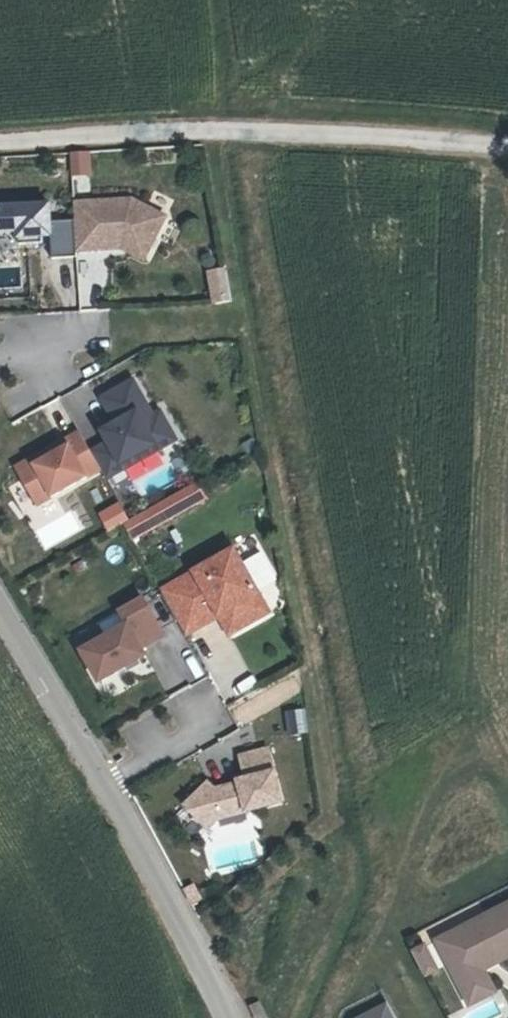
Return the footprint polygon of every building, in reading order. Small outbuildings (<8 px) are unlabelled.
[(90,172),(89,148),(67,150),(68,173),(90,172)] [(126,203),(68,206),(71,253),(116,250),(116,240),(123,240),(144,250),(159,219),(126,203)] [(69,224),(45,225),(44,207),(0,210),(0,236),(13,235),(13,247),(37,246),(36,233),(46,233),(47,262),(71,260),(69,224)] [(116,240),(116,250),(139,261),(144,250),(123,240),(116,240)] [(227,265),(206,267),(208,303),(230,301),(227,265)] [(87,453),(102,479),(120,469),(117,465),(151,446),(153,451),(172,441),(156,412),(138,422),(133,414),(144,408),(129,381),(98,399),(109,419),(112,417),(115,423),(98,432),(104,443),(87,453)] [(34,505),(82,477),(77,468),(91,460),(76,433),(61,441),(64,447),(16,474),(34,505)] [(13,468),(16,474),(64,447),(61,441),(13,468)] [(117,465),(120,469),(153,451),(151,446),(117,465)] [(77,468),(82,477),(96,469),(91,460),(77,468)] [(106,531),(129,519),(118,500),(95,512),(106,531)] [(231,549),(158,591),(182,635),(216,616),(226,634),(266,611),(231,549)] [(143,604),(157,629),(174,620),(160,595),(143,604)] [(160,635),(140,599),(116,612),(124,625),(78,650),(95,681),(142,655),(137,648),(160,635)] [(307,731),(303,706),(282,710),(287,735),(307,731)] [(210,788),(203,781),(180,803),(203,826),(213,816),(277,800),(263,747),(236,754),(241,777),(234,779),(234,781),(210,788)] [(464,993),(490,980),(482,965),(494,958),(497,964),(507,958),(507,906),(456,932),(462,945),(445,954),(464,993)] [(426,941),(410,945),(419,975),(434,971),(426,941)] [(389,1005),(363,1017),(396,1017),(389,1005)]
